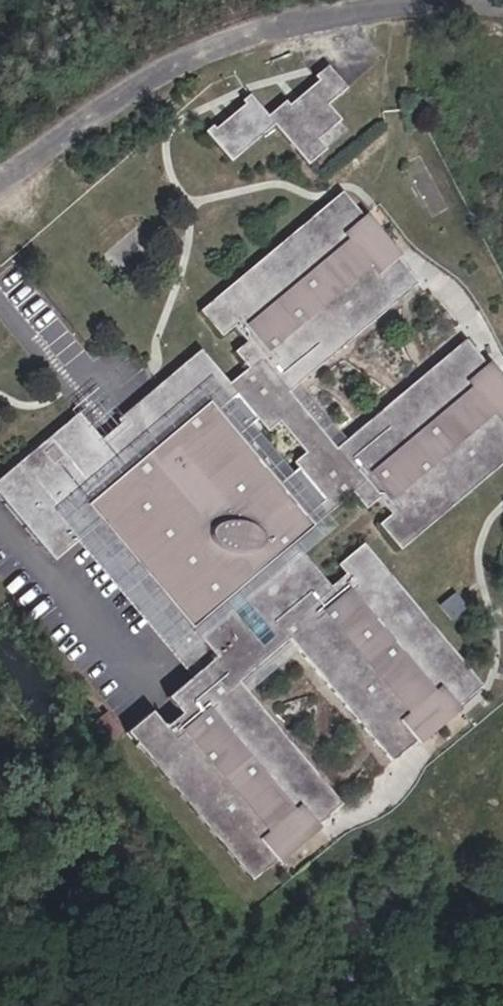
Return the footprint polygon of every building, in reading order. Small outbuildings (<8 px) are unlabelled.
[(317,140),(339,121),(326,106),(346,90),(326,67),(313,78),(317,82),(288,106),(284,102),(266,117),(248,95),(241,101),(243,104),(214,129),(211,126),(204,132),(229,162),(272,126),(305,166),(324,150),(317,140)] [(417,284),(395,259),(383,269),(375,260),(353,278),(335,257),(357,238),(349,229),(362,218),(340,193),(198,311),(219,337),(233,326),(245,342),(232,353),(245,369),(227,384),(198,350),(174,370),(211,414),(233,395),(263,431),(276,420),(306,456),(293,467),(322,502),(301,520),(308,529),(331,510),(349,494),(363,510),(376,499),(389,515),(376,526),(397,551),(502,463),(502,414),(498,408),(475,427),(457,406),(480,386),(473,377),(485,366),(464,341),(333,450),(286,393),(417,284)] [(395,259),(362,218),(349,229),(357,238),(335,257),(353,278),(375,260),(383,269),(395,259)] [(485,366),(473,377),(480,386),(457,406),(475,427),(498,408),(502,414),(502,388),(485,366)] [(211,414),(174,370),(114,420),(117,423),(98,440),(75,412),(0,475),(0,502),(36,545),(72,516),(212,685),(176,715),(160,728),(146,712),(121,733),(244,882),(270,861),(260,849),(269,841),(250,818),(271,800),(291,823),(300,815),(310,827),(336,806),(232,681),(283,639),(387,764),(412,742),(402,731),(412,722),(392,700),(414,682),(433,705),(442,697),(453,709),(478,688),(359,544),(332,566),(341,576),(325,589),(289,545),(308,529),(301,520),(211,414)] [(117,423),(114,420),(95,396),(75,412),(98,440),(117,423)] [(212,685),(72,516),(36,545),(49,561),(74,541),(188,678),(163,698),(176,715),(212,685)] [(412,742),(453,709),(442,697),(433,705),(414,682),(392,700),(412,722),(402,731),(412,742)] [(116,732),(101,713),(91,722),(105,741),(116,732)] [(270,861),(310,827),(300,815),(291,823),(271,800),(250,818),(269,841),(260,849),(270,861)]
